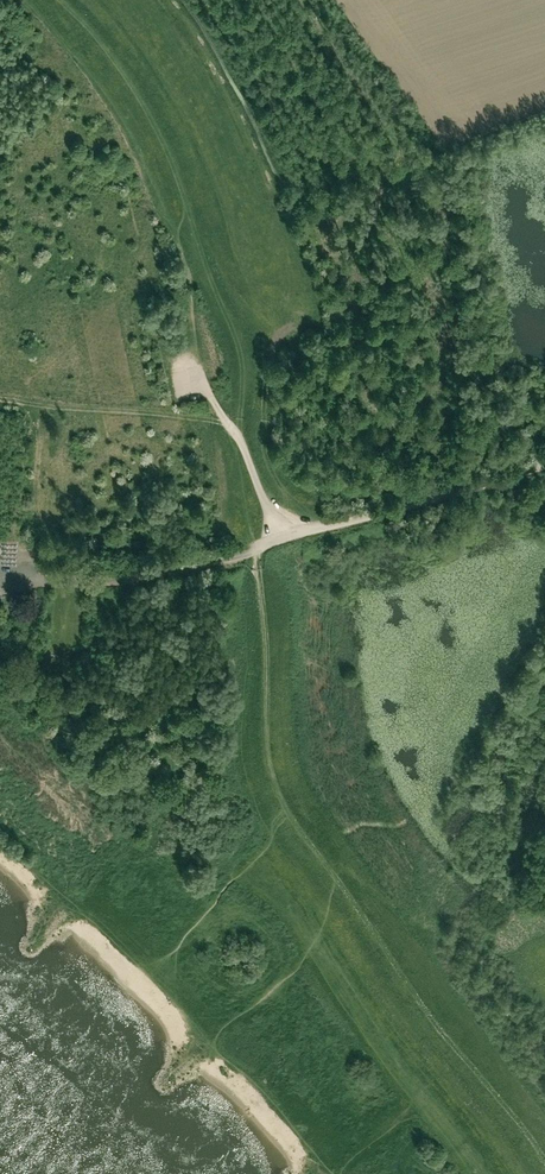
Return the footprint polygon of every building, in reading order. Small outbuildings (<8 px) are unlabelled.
[(18,539),(0,538),(0,563),(16,563),(18,539)]
